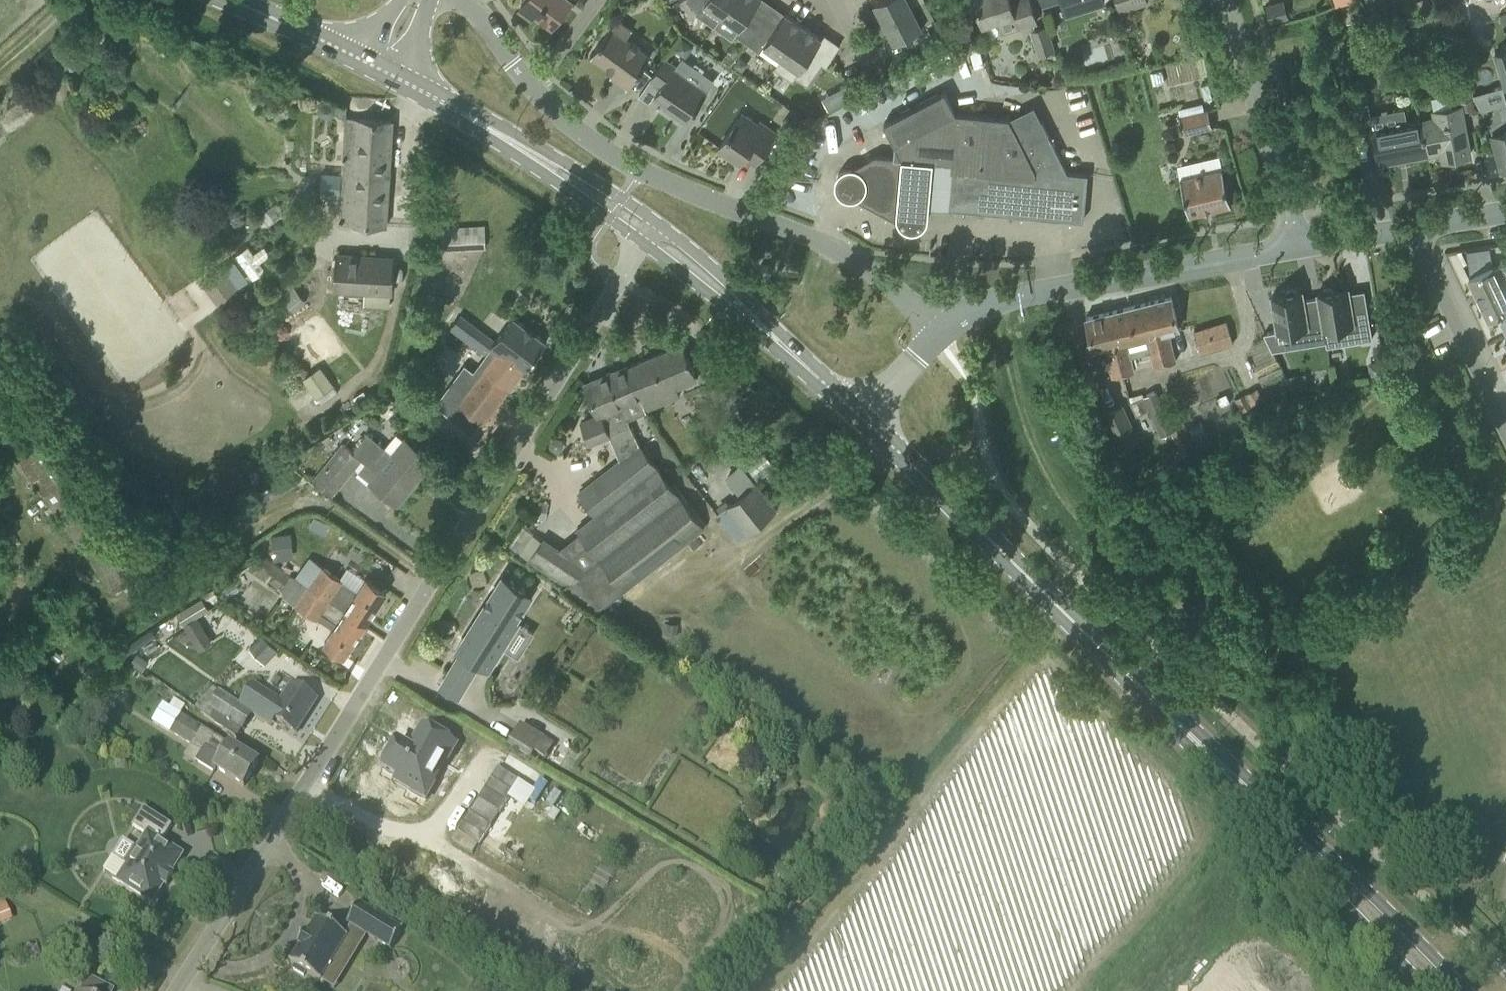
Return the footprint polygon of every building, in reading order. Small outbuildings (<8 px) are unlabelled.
[(553,25),(571,0),(526,0),(521,8),(532,16),(536,12),(553,25)] [(721,15),(732,0),(687,0),(687,1),(700,9),(704,3),(721,15)] [(721,15),(739,27),(734,33),(747,43),(762,21),(751,13),(759,0),(732,0),(721,15)] [(878,24),(913,6),(910,0),(876,0),(875,1),(880,11),(874,15),(878,24)] [(983,22),(999,17),(1003,32),(1037,23),(1030,0),(977,0),(983,22)] [(1103,0),(1065,0),(1068,10),(1103,0)] [(1120,9),(1147,1),(1147,0),(1118,0),(1120,9)] [(1266,6),(1271,23),(1289,18),(1284,0),(1266,6)] [(1387,0),(1365,0),(1369,12),(1389,5),(1387,0)] [(1466,26),(1483,21),(1477,0),(1459,0),(1466,26)] [(913,6),(878,24),(883,33),(889,29),(895,40),(923,25),(913,6)] [(747,43),(777,63),(782,57),(804,26),(786,13),(774,29),(762,21),(747,43)] [(632,29),(618,18),(592,54),(613,70),(610,75),(627,88),(651,56),(626,38),(632,29)] [(941,31),(935,19),(926,24),(932,35),(941,31)] [(1048,24),(1030,30),(1038,55),(1056,49),(1048,24)] [(811,55),(822,38),(804,26),(782,57),(777,63),(774,67),(793,80),(796,76),(808,85),(823,64),(811,55)] [(1505,88),(1505,50),(1495,53),(1505,88)] [(686,122),(708,92),(673,68),(675,65),(665,58),(650,79),(661,86),(655,94),(673,108),(671,111),(686,122)] [(1470,74),(1454,76),(1459,101),(1474,99),(1470,74)] [(1503,86),(1474,94),(1481,109),(1491,126),(1502,164),(1505,163),(1505,96),(1503,86)] [(836,177),(835,182),(836,189),(838,193),(841,196),(844,198),(851,200),(854,200),(860,197),(895,217),(898,222),(901,226),(904,228),(909,230),(915,230),(919,228),(922,227),(925,224),(927,221),(929,218),(930,215),(930,206),(1084,220),(1088,174),(1068,172),(1034,105),(1010,117),(956,112),(945,91),(884,123),(895,144),(894,156),(876,154),(854,167),(849,167),(845,168),(840,171),(838,174),(836,177)] [(328,110),(346,119),(346,105),(332,99),(328,110)] [(1368,102),(1354,104),(1359,127),(1373,125),(1368,102)] [(1422,120),(1429,152),(1441,150),(1443,160),(1471,155),(1461,105),(1433,111),(1434,118),(1422,120)] [(1429,152),(1422,120),(1408,123),(1405,107),(1395,109),(1398,125),(1373,130),(1379,162),(1396,158),(1396,156),(1404,154),(1404,157),(1429,152)] [(1209,109),(1179,116),(1184,134),(1213,127),(1209,109)] [(761,120),(755,128),(740,116),(719,146),(741,161),(748,151),(759,158),(777,132),(761,120)] [(393,118),(357,118),(353,156),(343,155),(339,220),(385,223),(393,118)] [(1181,178),(1189,214),(1231,204),(1222,167),(1181,178)] [(437,229),(439,249),(486,246),(484,227),(437,229)] [(1484,250),(1469,252),(1470,268),(1486,266),(1484,250)] [(391,294),(393,295),(395,255),(336,252),(335,291),(365,293),(364,306),(390,308),(391,294)] [(765,264),(760,266),(760,271),(764,274),(771,274),(772,265),(765,264)] [(1494,269),(1493,265),(1469,276),(1478,294),(1485,291),(1486,294),(1479,297),(1491,322),(1500,318),(1505,331),(1505,264),(1494,269)] [(219,301),(238,287),(223,266),(204,280),(219,301)] [(295,312),(307,302),(293,286),(282,295),(295,312)] [(1350,342),(1373,338),(1364,290),(1349,293),(1348,287),(1334,290),(1330,287),(1325,288),(1322,292),(1318,292),(1319,297),(1324,329),(1341,326),(1350,342)] [(1326,341),(1324,329),(1319,297),(1303,299),(1302,290),(1298,291),(1294,288),(1289,289),(1286,293),(1272,295),(1278,332),(1295,329),(1304,345),(1326,341)] [(1171,296),(1150,301),(1165,363),(1176,360),(1169,331),(1179,328),(1171,296)] [(1165,363),(1150,301),(1129,306),(1141,354),(1151,352),(1154,365),(1165,363)] [(1108,311),(1124,373),(1135,370),(1132,357),(1141,354),(1129,306),(1108,311)] [(302,340),(322,325),(309,309),(289,324),(302,340)] [(1108,311),(1086,316),(1100,368),(1110,365),(1112,376),(1124,373),(1108,311)] [(490,356),(457,399),(484,423),(547,341),(514,317),(495,341),(461,314),(452,327),(490,356)] [(1195,330),(1202,353),(1233,344),(1226,320),(1195,330)] [(683,343),(628,366),(645,409),(679,395),(677,390),(698,382),(683,343)] [(528,560),(599,611),(703,529),(635,437),(627,416),(645,409),(628,366),(585,383),(598,415),(584,423),(592,442),(608,435),(621,462),(580,493),(596,514),(578,529),(600,558),(589,566),(544,537),(528,560)] [(320,367),(303,380),(317,399),(335,386),(320,367)] [(149,565),(13,377),(0,387),(0,437),(112,592),(149,565)] [(1137,415),(1149,410),(1161,437),(1173,433),(1176,432),(1155,390),(1143,395),(1143,397),(1131,402),(1137,415)] [(1108,413),(1123,448),(1136,443),(1121,408),(1108,413)] [(431,462),(431,461),(398,435),(386,449),(367,433),(353,451),(344,444),(315,479),(332,493),(361,458),(366,462),(359,470),(398,502),(416,480),(415,479),(415,480),(413,478),(427,460),(431,462)] [(776,468),(756,442),(737,457),(757,483),(776,468)] [(778,509),(757,483),(718,513),(738,540),(778,509)] [(285,559),(282,534),(272,535),(275,560),(285,559)] [(302,569),(297,576),(367,623),(387,591),(366,578),(358,591),(312,557),(302,569)] [(296,578),(291,575),(282,588),(283,595),(319,618),(320,617),(335,627),(325,643),(345,656),(367,623),(297,576),(296,578)] [(520,656),(535,631),(516,619),(532,593),(504,575),(456,650),(461,653),(440,687),(459,699),(480,665),(489,671),(504,646),(520,656)] [(210,609),(204,596),(178,609),(185,622),(210,609)] [(198,646),(209,640),(197,617),(186,623),(198,646)] [(677,622),(665,621),(664,634),(676,636),(677,622)] [(126,646),(130,653),(157,636),(152,629),(126,646)] [(249,648),(265,663),(278,649),(263,635),(249,648)] [(140,668),(146,659),(138,652),(131,662),(140,668)] [(240,704),(209,685),(193,711),(237,739),(254,713),(267,723),(271,717),(296,733),(317,700),(293,683),(282,701),(254,683),(240,704)] [(244,786),(258,764),(162,704),(152,720),(170,731),(168,733),(202,754),(205,749),(222,760),(216,770),(244,786)] [(536,752),(545,738),(523,724),(508,747),(530,760),(536,752)] [(519,782),(498,768),(458,833),(478,846),(519,782)] [(170,874),(182,856),(161,843),(172,826),(144,808),(133,827),(148,836),(140,849),(136,848),(126,863),(130,865),(119,882),(152,902),(163,885),(167,886),(173,876),(170,874)] [(306,973),(334,989),(367,935),(391,950),(403,931),(360,905),(348,923),(352,926),(346,936),(318,919),(291,964),(296,966),(293,970),(304,976),(306,973)] [(87,978),(81,990),(112,990),(87,978)]
